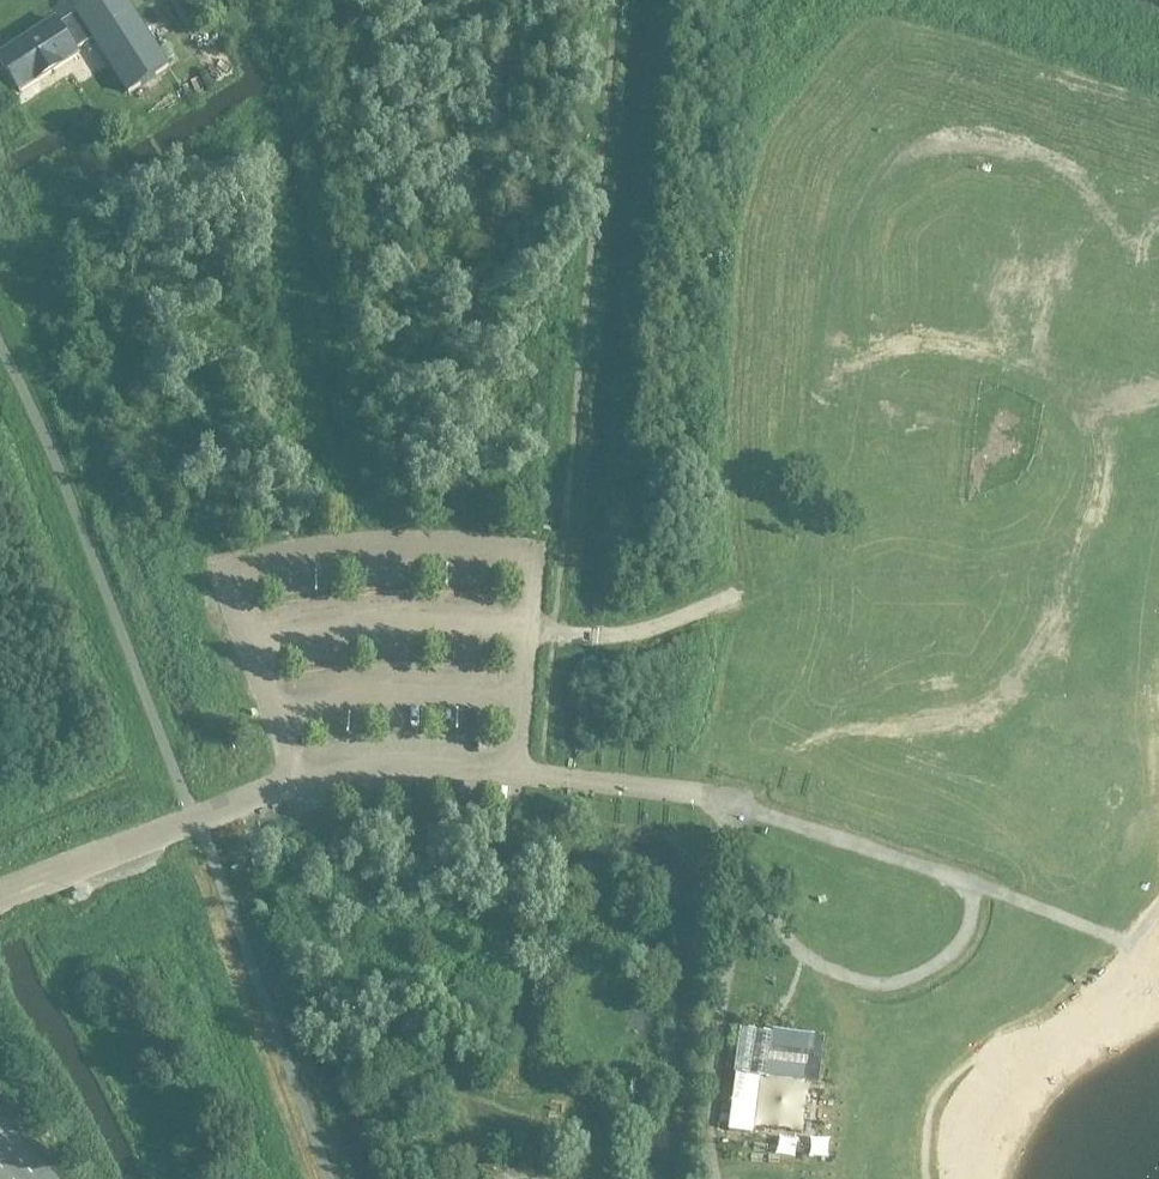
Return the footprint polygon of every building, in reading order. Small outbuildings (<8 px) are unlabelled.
[(77,15),(59,26),(55,20),(0,56),(0,59),(20,92),(77,54),(75,50),(93,38),(128,92),(168,67),(125,0),(95,0),(76,12),(77,15)] [(736,1074),(729,1131),(752,1134),(760,1077),(766,1078),(772,1034),(740,1030),(734,1074),(736,1074)] [(806,1068),(804,1082),(818,1084),(824,1039),(810,1038),(809,1039),(806,1068)]
